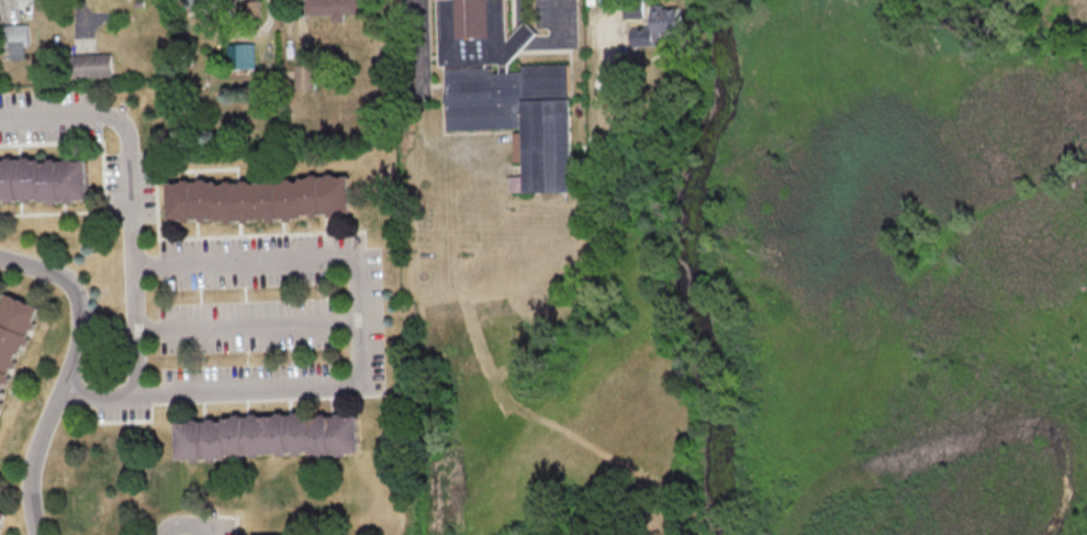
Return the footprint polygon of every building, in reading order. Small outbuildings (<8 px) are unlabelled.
[(332,21),(344,21),(344,13),(357,12),(357,0),(306,0),(306,13),(332,13),(332,21)] [(439,63),(437,0),(507,0),(508,37),(526,19),(538,31),(509,60),(509,70),(523,70),(523,64),(569,63),(573,189),(525,191),(523,126),(448,129),(447,102),(444,102),(444,93),(447,93),(446,63),(439,63)] [(248,15),(260,15),(259,1),(247,1),(248,15)] [(632,27),(633,45),(663,44),(663,32),(683,31),(682,7),(666,8),(665,4),(652,4),(653,26),(632,27)] [(25,58),(25,46),(30,46),(29,23),(7,24),(8,59),(25,58)] [(255,67),(254,43),(228,43),(228,68),(255,67)] [(113,75),(112,53),(73,54),(74,77),(113,75)] [(315,89),(315,64),(295,64),(295,89),(315,89)] [(88,158),(0,161),(0,203),(89,200),(88,158)] [(169,220),(351,216),(350,177),(237,179),(237,180),(195,181),(195,180),(168,181),(169,220)] [(37,304),(0,292),(0,417),(37,304)] [(206,456),(361,452),(360,413),(205,417),(206,456)] [(178,460),(203,459),(202,421),(177,421),(178,460)] [(9,511),(0,508),(0,534),(9,511)]
